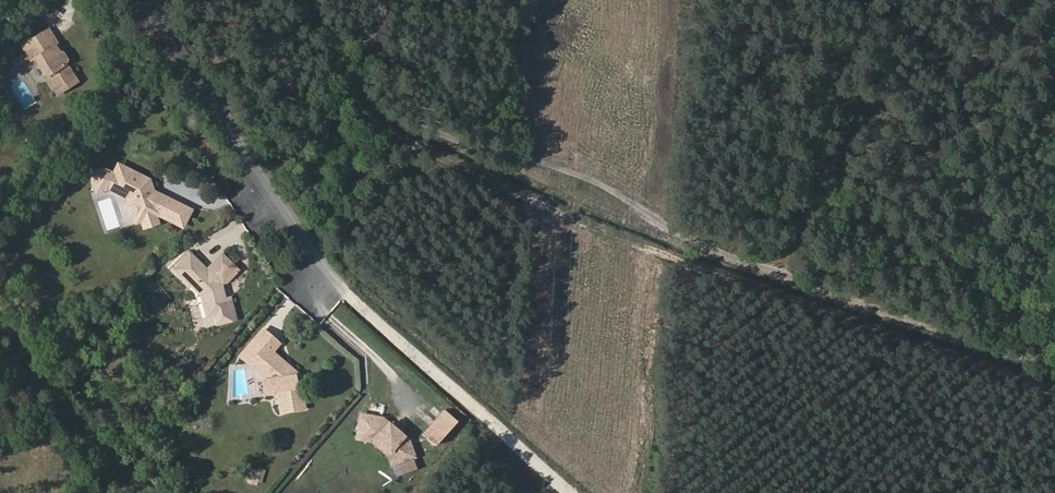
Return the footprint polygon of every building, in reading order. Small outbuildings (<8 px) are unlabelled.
[(52,22),(59,9),(49,3),(41,16),(52,22)] [(61,45),(52,31),(30,44),(39,59),(37,60),(60,97),(81,84),(70,66),(71,61),(66,54),(62,54),(58,47),(61,45)] [(24,48),(34,62),(37,60),(39,59),(30,44),(24,48)] [(151,182),(124,168),(113,189),(133,198),(134,204),(133,207),(135,215),(140,217),(141,222),(146,220),(158,216),(163,214),(173,219),(179,205),(166,200),(158,202),(156,195),(151,182)] [(186,225),(191,211),(179,205),(173,219),(186,225)] [(149,228),(160,224),(158,216),(146,220),(149,228)] [(214,272),(198,260),(186,277),(215,299),(218,307),(226,304),(231,318),(235,326),(252,319),(244,299),(239,301),(232,284),(234,281),(244,268),(230,257),(219,271),(220,275),(215,276),(214,272)] [(234,281),(238,284),(248,270),(244,268),(234,281)] [(218,307),(224,321),(231,318),(226,304),(218,307)] [(272,335),(265,328),(250,345),(257,351),(272,335)] [(281,343),(272,335),(257,351),(266,359),(258,368),(270,379),(268,379),(269,391),(279,389),(282,409),(285,408),(286,410),(303,408),(302,405),(305,405),(300,374),(274,351),(281,343)] [(85,342),(70,341),(70,354),(84,355),(85,342)] [(250,345),(242,354),(258,368),(266,359),(257,351),(250,345)] [(457,424),(445,413),(423,438),(435,448),(457,424)] [(383,419),(362,414),(358,430),(366,431),(389,452),(393,465),(414,459),(408,442),(400,434),(399,434),(397,434),(392,430),(391,426),(383,419)] [(400,434),(402,432),(394,424),(391,426),(392,430),(397,434),(399,434),(400,434)] [(393,465),(389,452),(366,431),(358,430),(357,438),(371,441),(387,456),(390,466),(393,465)] [(393,466),(397,476),(418,468),(415,458),(393,466)] [(249,466),(246,481),(260,484),(263,469),(249,466)]
